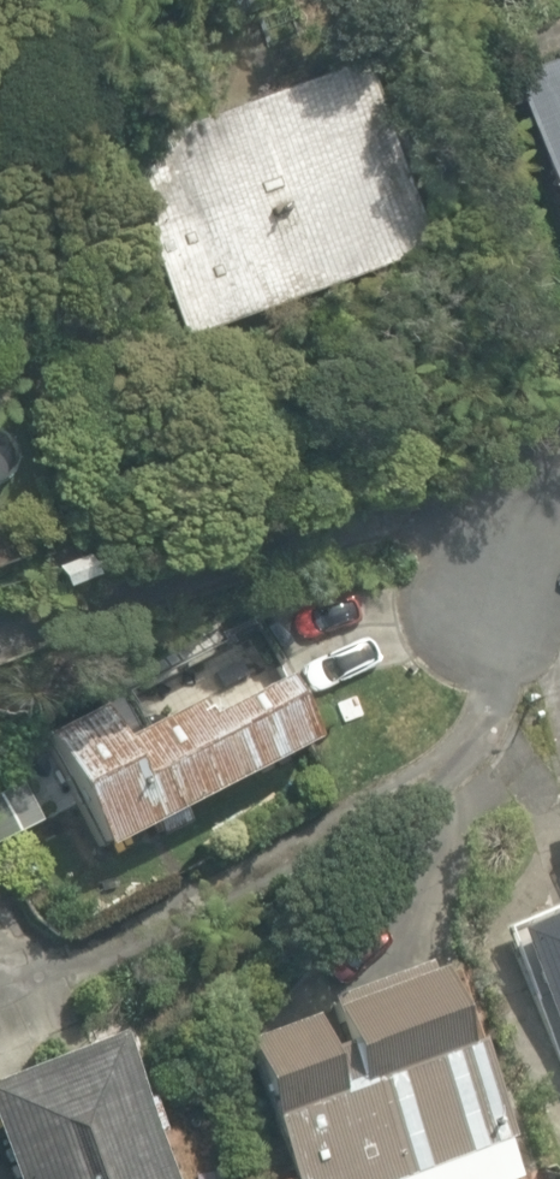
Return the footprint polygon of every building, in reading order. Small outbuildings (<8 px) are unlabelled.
[(559,204),(559,47),(509,66),(559,204)] [(114,147),(176,337),(422,257),(396,178),(410,174),(395,130),(382,135),(360,67),(114,147)] [(57,596),(94,584),(86,559),(49,570),(57,596)] [(38,722),(103,848),(309,742),(277,679),(203,717),(191,693),(113,733),(93,694),(38,722)] [(559,1045),(559,909),(510,930),(559,1045)] [(453,983),(439,988),(428,957),(329,993),(335,1012),(319,1018),(330,1049),(320,1052),(309,1023),(243,1046),(291,1178),(524,1178),(453,983)] [(12,1178),(175,1178),(156,1130),(163,1128),(150,1095),(143,1097),(118,1033),(0,1079),(0,1149),(12,1178)]
